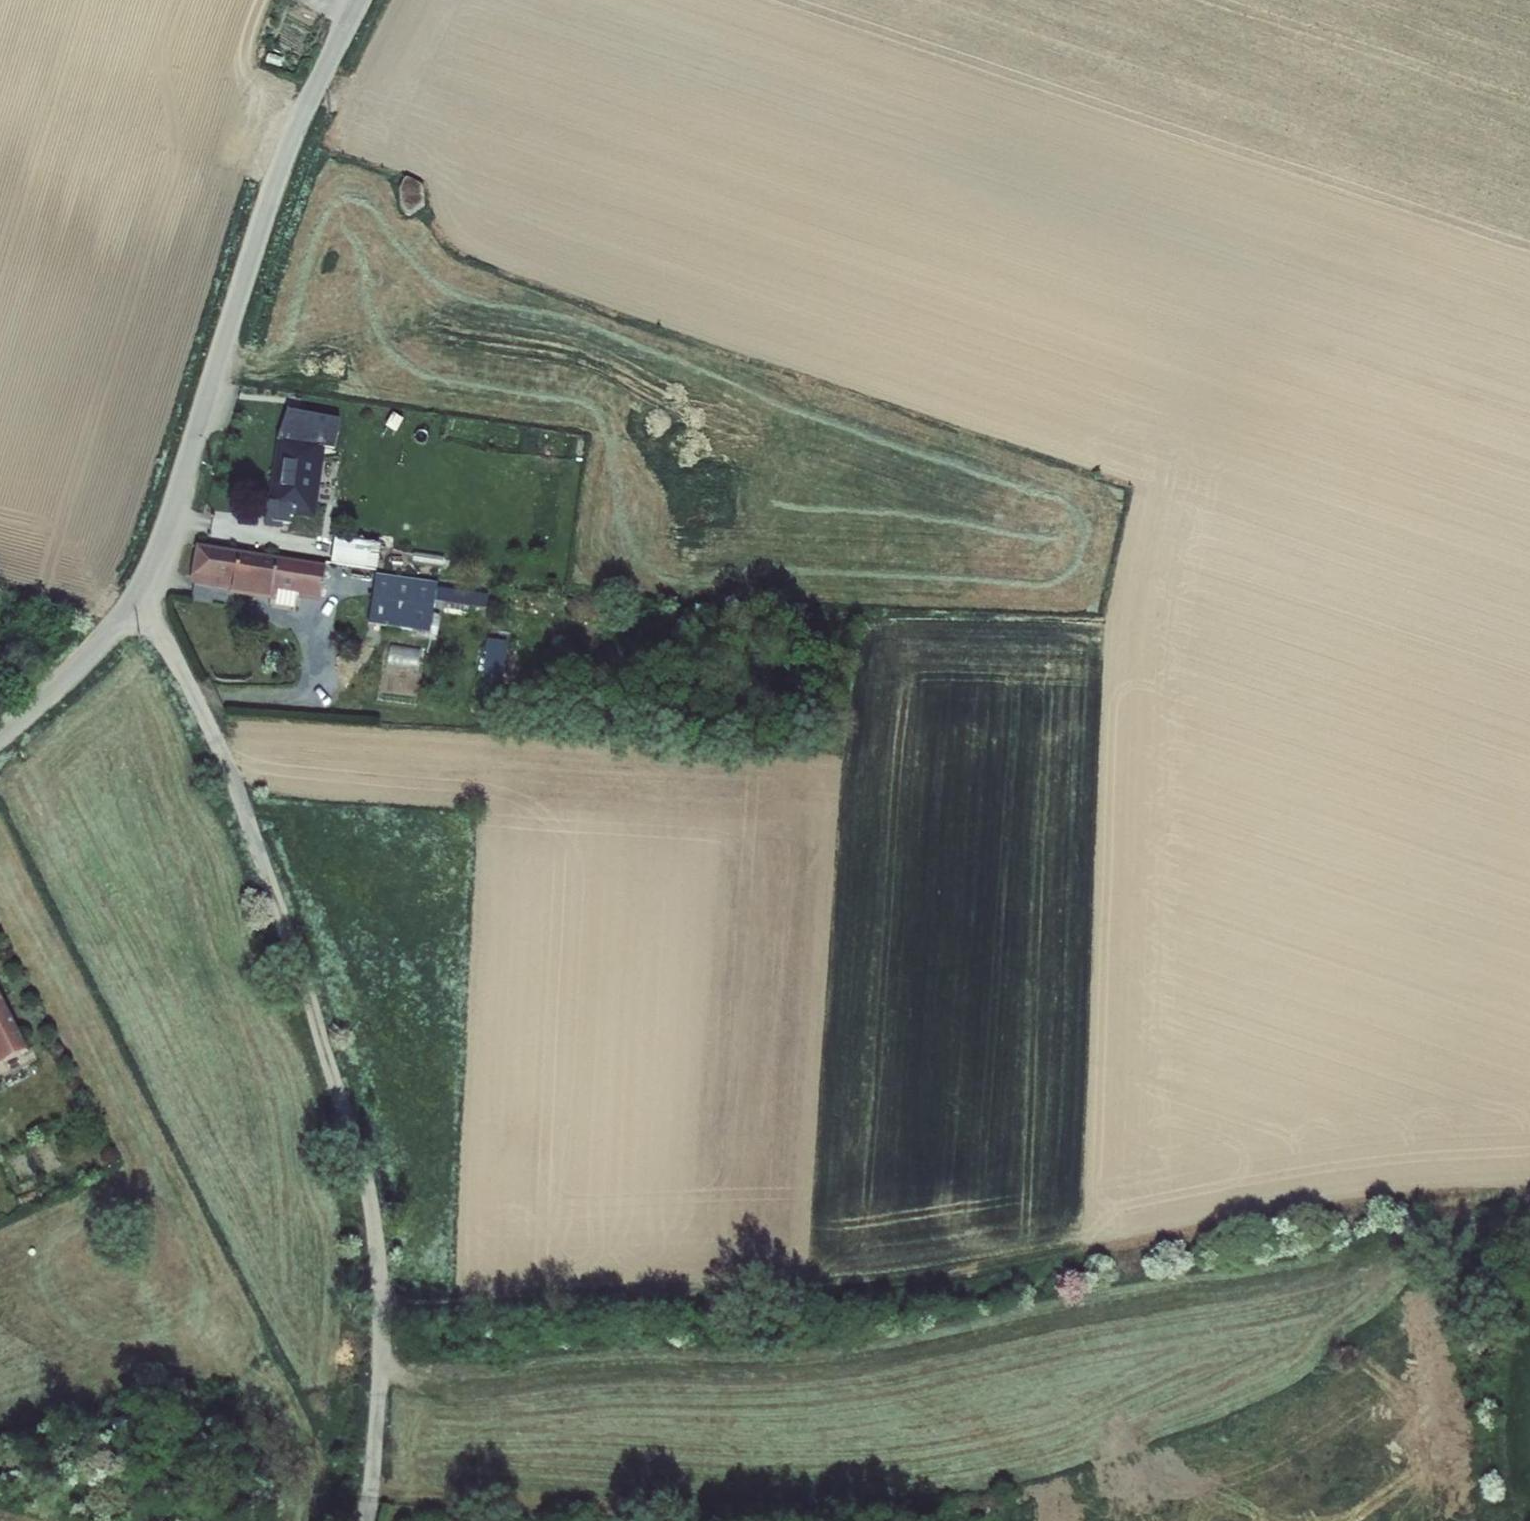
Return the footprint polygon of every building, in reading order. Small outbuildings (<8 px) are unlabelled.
[(415,181),(409,177),(408,177),(407,177),(406,177),(405,178),(405,179),(400,188),(401,197),(401,205),(407,214),(408,215),(408,216),(409,216),(410,216),(411,216),(411,215),(418,211),(424,207),(424,206),(425,205),(425,204),(425,195),(424,186),(424,185),(423,184),(422,184),(415,181)] [(277,441),(326,448),(334,450),(340,419),(288,410),(277,441)] [(404,420),(394,413),(386,426),(396,433),(404,420)] [(326,448),(277,441),(269,502),(267,501),(266,513),(273,522),(289,525),(291,516),(316,520),(326,448)] [(381,544),(335,538),(330,564),(377,570),(381,544)] [(326,565),(196,545),(191,576),(192,578),(191,585),(228,590),(229,594),(275,601),(276,590),(300,595),(299,599),(321,603),(326,565)] [(446,557),(414,552),(412,564),(444,569),(446,557)] [(439,584),(377,574),(369,624),(431,634),(435,609),(438,588),(439,584)] [(489,595),(438,588),(435,609),(445,610),(446,604),(487,610),(489,595)] [(509,642),(488,639),(484,678),(505,681),(509,642)] [(411,648),(388,645),(384,673),(406,678),(411,648)] [(30,1052),(0,993),(0,1066),(30,1052)]
